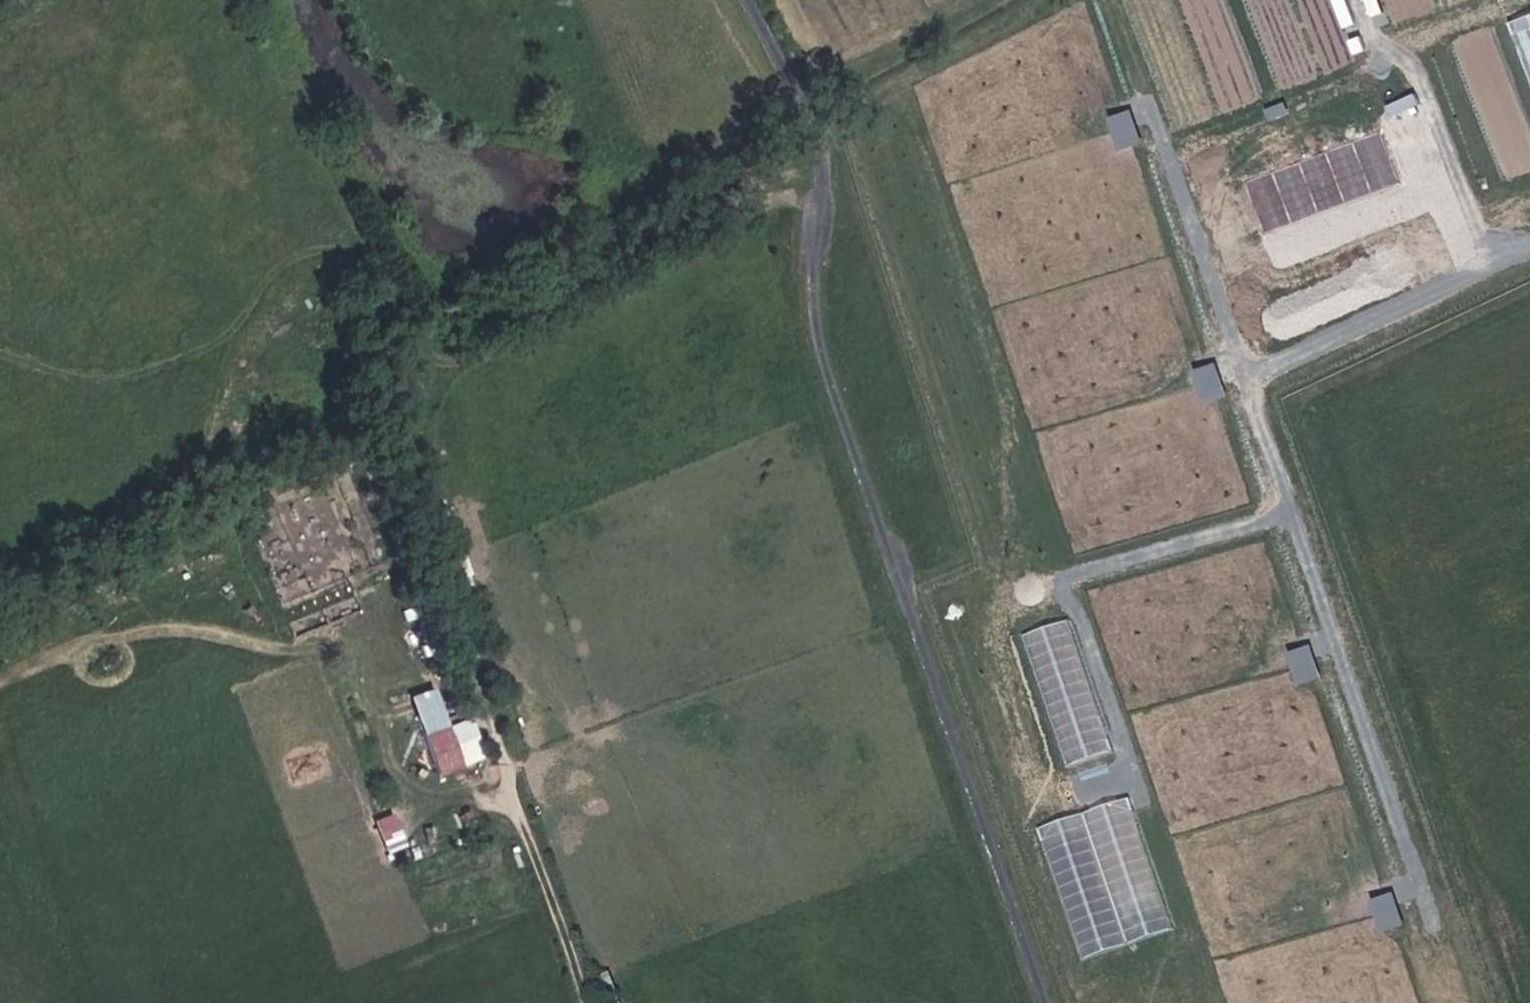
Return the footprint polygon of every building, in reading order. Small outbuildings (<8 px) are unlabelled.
[(436,685),(409,695),(438,773),(485,755),(470,714),(450,722),(436,685)]
